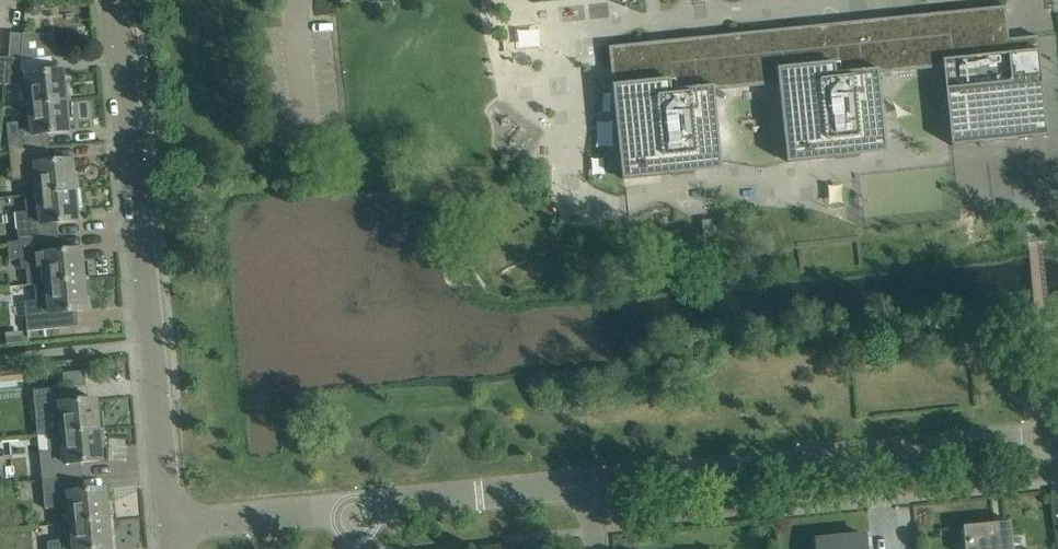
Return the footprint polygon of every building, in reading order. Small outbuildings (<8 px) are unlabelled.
[(29,4),(27,9),(29,13),(34,15),(38,13),(40,9),(39,4),(34,2),(29,4)] [(623,179),(624,179),(661,175),(660,168),(720,161),(713,97),(714,97),(714,90),(779,83),(788,163),(825,159),(825,151),(885,145),(878,80),(879,80),(878,73),(943,67),(944,67),(943,61),(1010,54),(1010,53),(1005,6),(1000,7),(1000,8),(889,19),(890,25),(871,27),(870,20),(693,38),(693,39),(665,42),(665,47),(650,49),(650,44),(621,47),(621,46),(608,47),(609,56),(610,56),(623,179)] [(11,32),(9,59),(21,60),(23,33),(11,32)] [(8,71),(6,85),(27,86),(29,105),(66,101),(63,71),(33,74),(31,60),(53,57),(53,56),(52,56),(50,36),(27,34),(23,33),(21,60),(20,72),(8,71)] [(1010,54),(943,61),(944,67),(943,67),(951,146),(1047,136),(1039,50),(1010,53),(1010,54)] [(21,60),(9,59),(0,58),(0,84),(6,85),(8,71),(20,72),(21,60)] [(30,121),(6,124),(9,152),(41,149),(39,134),(69,132),(66,101),(29,105),(30,121)] [(41,149),(9,152),(12,180),(36,178),(38,194),(75,190),(72,160),(42,163),(41,149)] [(27,211),(15,213),(18,241),(50,238),(48,224),(78,221),(75,190),(38,194),(26,195),(27,211)] [(18,241),(7,242),(9,261),(20,260),(21,269),(26,269),(28,285),(34,284),(46,283),(84,280),(81,249),(51,252),(50,238),(18,241)] [(36,301),(24,302),(25,309),(27,331),(59,328),(57,313),(87,310),(84,280),(46,283),(34,284),(36,301)] [(85,371),(63,373),(65,387),(86,385),(85,371)] [(62,434),(99,430),(95,400),(66,402),(65,387),(33,391),(36,420),(60,417),(62,434)] [(47,435),(49,451),(39,452),(42,481),(74,478),(72,463),(102,460),(99,430),(62,434),(47,435)] [(74,478),(42,481),(45,509),(69,507),(70,523),(108,519),(104,489),(75,492),(74,478)] [(70,523),(72,539),(48,542),(49,548),(111,548),(108,519),(70,523)] [(1011,522),(963,526),(965,548),(1013,548),(1011,522)] [(864,536),(816,541),(817,548),(866,548),(864,536)]
